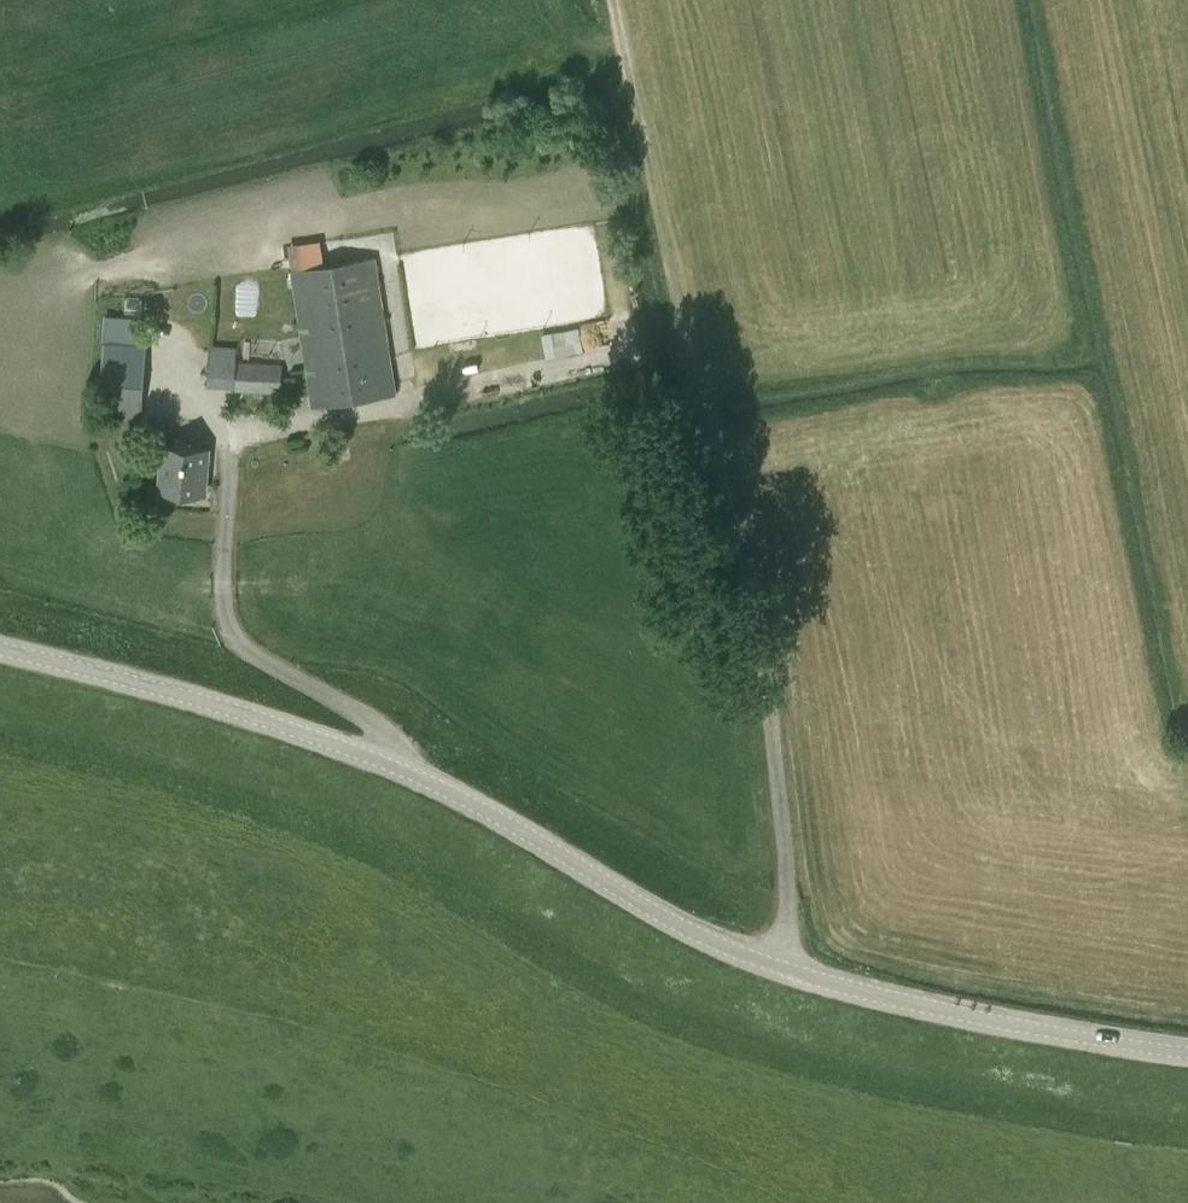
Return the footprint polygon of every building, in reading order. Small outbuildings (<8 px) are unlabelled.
[(376,257),(290,270),(312,408),(397,394),(376,257)] [(581,327),(546,333),(550,354),(584,348),(581,327)] [(282,364),(237,362),(236,389),(281,392),(282,364)] [(209,447),(164,443),(160,492),(204,496),(209,447)]
